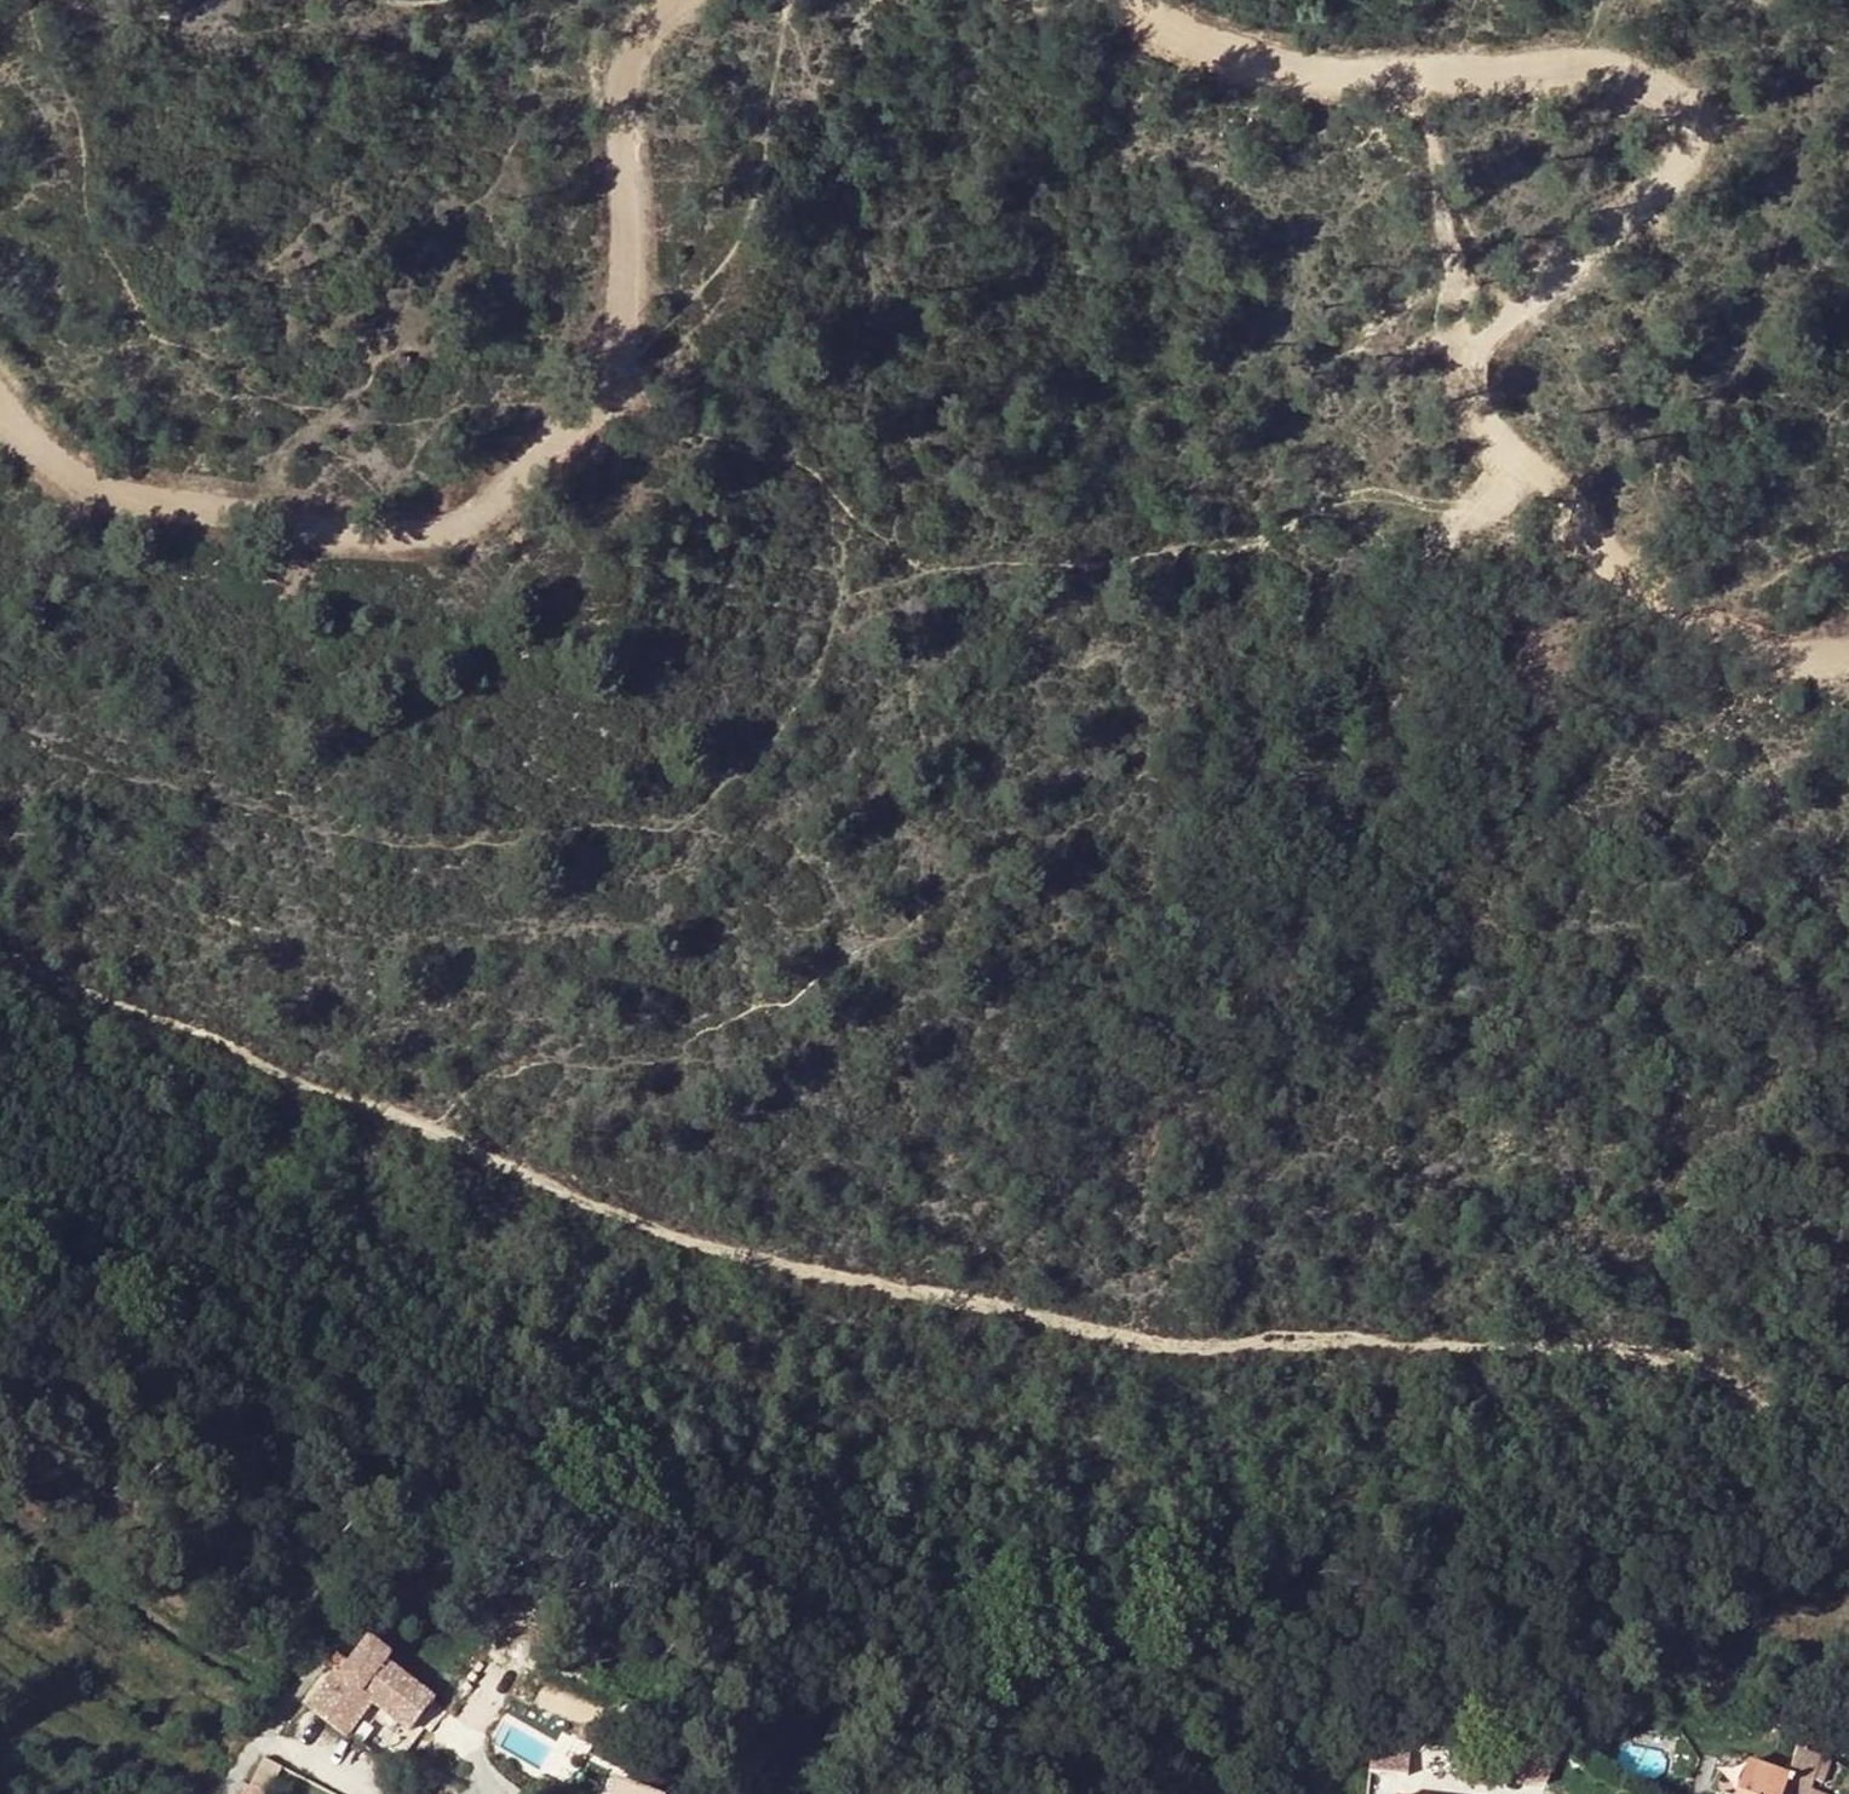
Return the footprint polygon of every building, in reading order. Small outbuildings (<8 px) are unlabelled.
[(410,1733),(433,1704),(384,1668),(388,1663),(369,1647),(341,1681),(337,1678),(310,1712),(345,1741),(372,1705),(410,1733)] [(1749,1762),(1737,1793),(1809,1793),(1821,1761),(1796,1751),(1787,1776),(1749,1762)] [(667,1791),(611,1773),(604,1793),(666,1793),(667,1791)]
